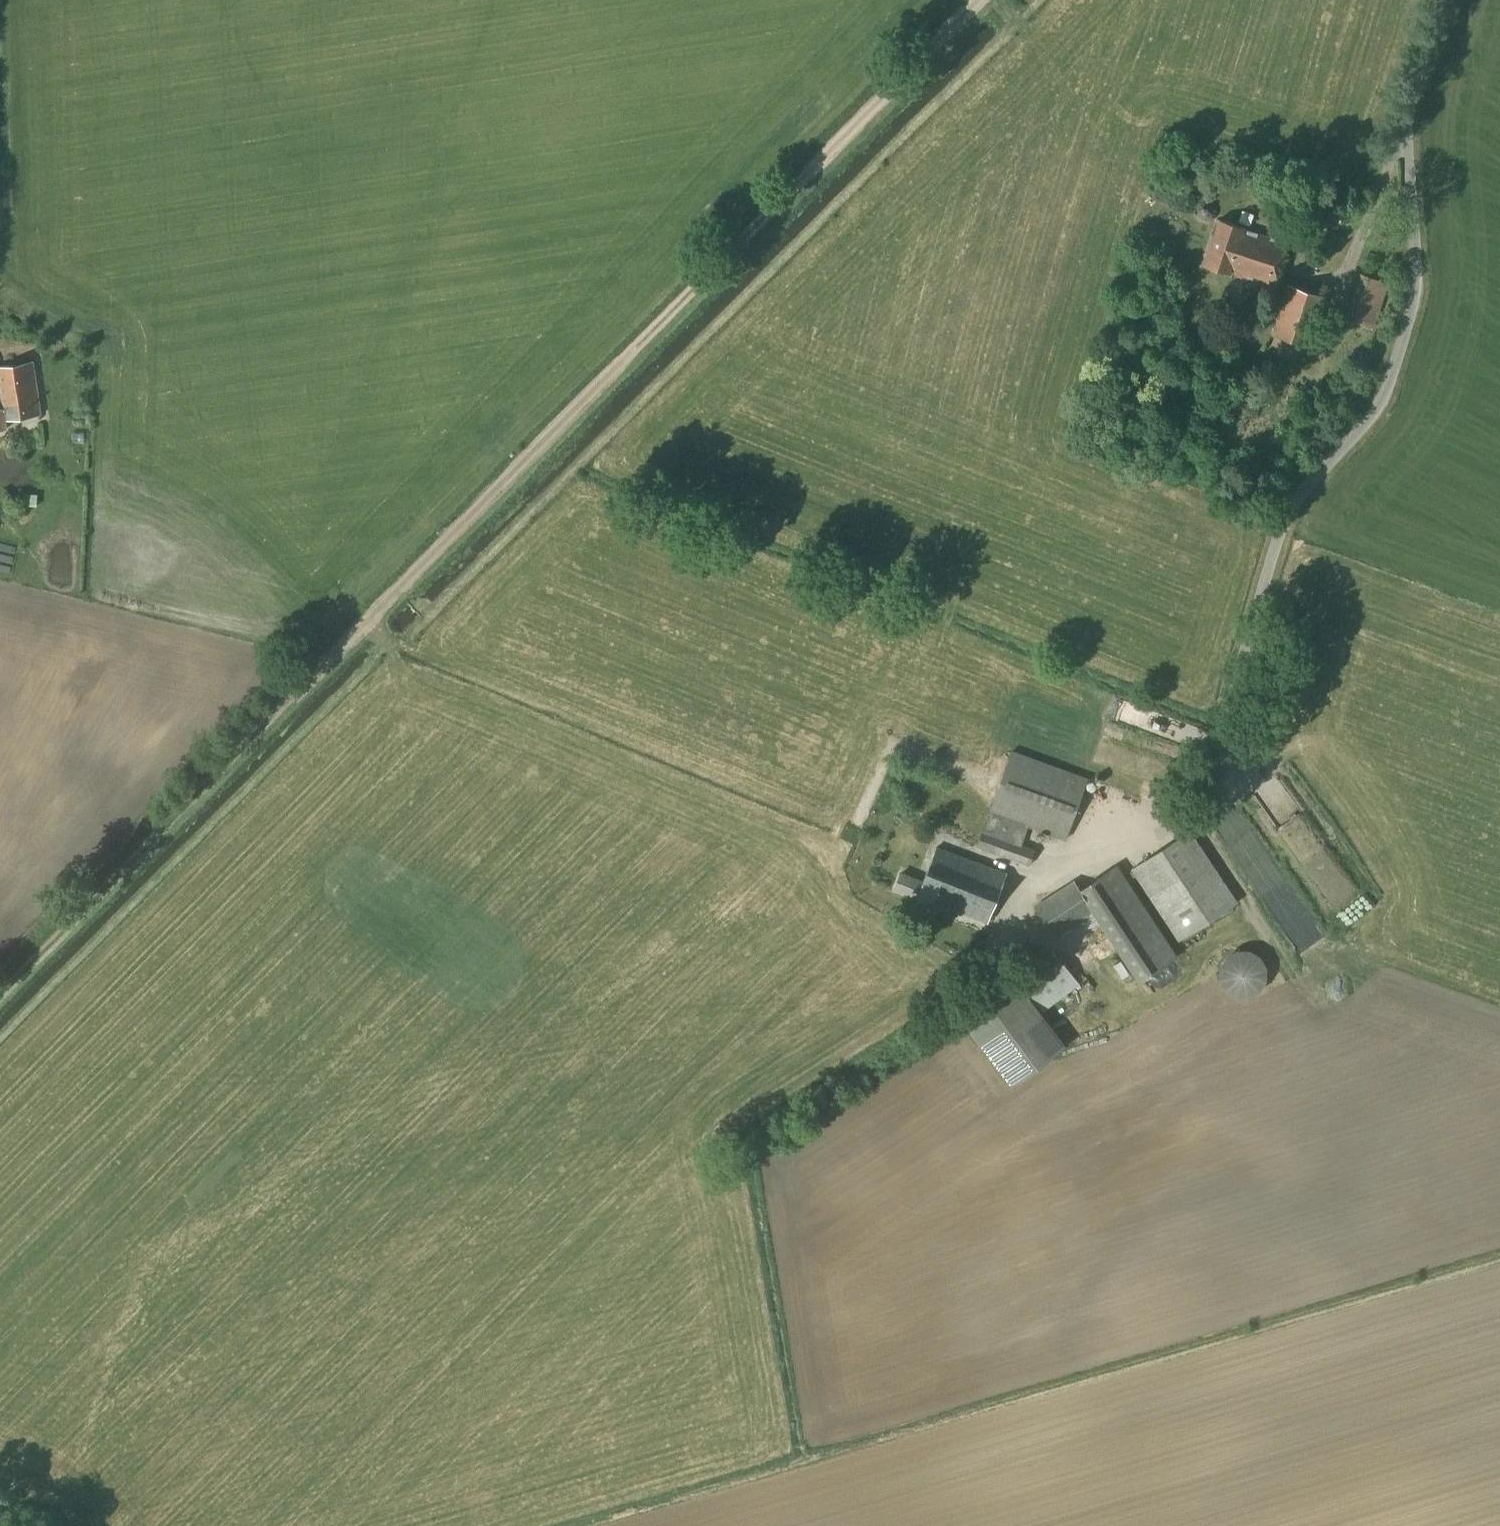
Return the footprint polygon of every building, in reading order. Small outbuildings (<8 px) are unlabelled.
[(1274,287),(1288,243),(1245,229),(1246,228),(1220,219),(1205,266),(1231,274),(1274,287)] [(1360,272),(1355,288),(1385,297),(1390,283),(1360,272)] [(1311,347),(1328,297),(1288,284),(1271,334),(1311,347)] [(43,415),(34,360),(0,365),(0,430),(7,429),(6,420),(43,415)] [(1066,841),(1089,778),(1011,750),(976,846),(1029,866),(1036,849),(1023,844),(1029,827),(1066,841)] [(1143,750),(1131,760),(1137,768),(1150,758),(1143,750)] [(1239,902),(1191,830),(1127,872),(1136,887),(1141,883),(1179,941),(1239,902)] [(989,922),(1007,874),(936,847),(923,880),(900,872),(893,889),(917,898),(949,910),(950,907),(989,922)] [(1178,956),(1118,864),(1081,889),(1074,880),(1033,906),(1055,937),(1093,913),(1140,982),(1178,956)] [(1240,998),(1244,998),(1247,997),(1249,997),(1251,996),(1255,994),(1256,993),(1258,992),(1260,990),(1261,989),(1263,987),(1264,985),(1265,983),(1265,981),(1266,979),(1267,977),(1267,975),(1267,973),(1267,971),(1267,969),(1266,967),(1265,965),(1265,963),(1264,961),(1263,959),(1261,957),(1260,956),(1258,954),(1256,953),(1255,952),(1253,951),(1251,950),(1249,949),(1247,949),(1242,948),(1238,949),(1236,949),(1232,951),(1230,952),(1228,953),(1226,954),(1225,956),(1223,957),(1222,959),(1221,961),(1220,963),(1219,965),(1218,967),(1218,969),(1218,971),(1218,973),(1218,975),(1218,977),(1218,979),(1219,981),(1220,983),(1221,985),(1222,987),(1223,989),(1225,990),(1226,992),(1228,993),(1230,994),(1234,996),(1236,997),(1240,998)] [(1080,984),(1057,955),(1046,964),(1043,959),(1017,977),(1043,1012),(1080,984)] [(1011,1086),(1065,1046),(1014,979),(960,1019),(1011,1086)] [(1067,1002),(1057,1007),(1066,1023),(1076,1018),(1067,1002)]
